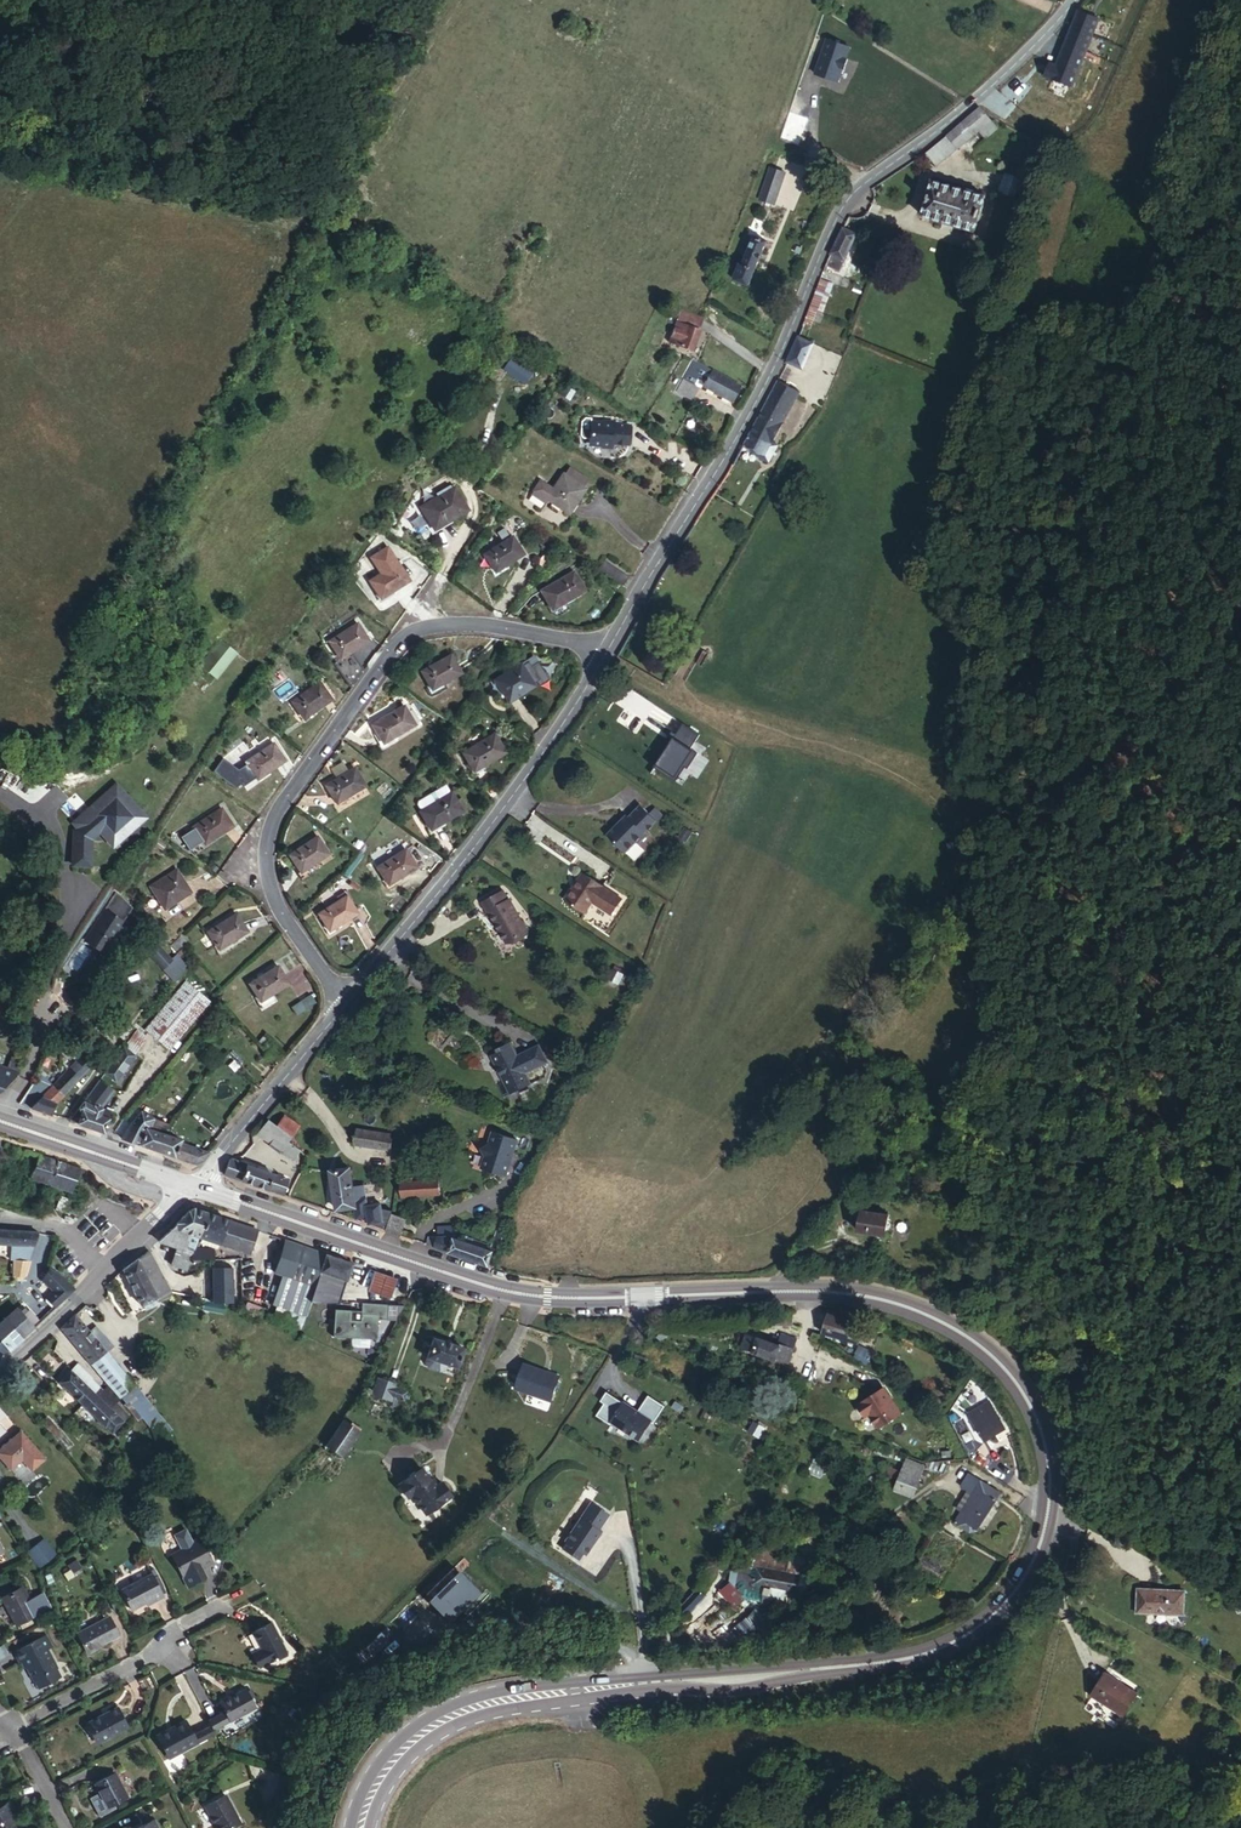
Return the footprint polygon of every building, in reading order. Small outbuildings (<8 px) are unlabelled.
[(1055,62),(1049,81),(1081,91),(1102,26),(1079,17),(1064,66),(1055,62)] [(826,38),(814,73),(839,81),(851,46),(826,38)] [(807,118),(788,111),(776,141),(794,149),(807,118)] [(982,129),(973,117),(919,156),(927,170),(969,139),(982,129)] [(988,137),(982,129),(969,139),(975,147),(988,137)] [(781,175),(766,168),(754,197),(769,205),(781,175)] [(1021,172),(1004,168),(1000,181),(1017,186),(1021,172)] [(978,198),(926,185),(917,222),(969,234),(978,198)] [(734,260),(731,259),(723,276),(740,283),(759,237),(738,227),(732,239),(741,244),(737,253),(734,260)] [(854,240),(839,232),(819,271),(829,276),(836,261),(843,264),(854,240)] [(727,248),(737,253),(741,244),(732,239),(727,248)] [(822,285),(810,309),(819,314),(832,288),(822,285)] [(810,309),(785,359),(800,366),(811,343),(807,340),(814,323),(820,326),(825,317),(819,314),(810,309)] [(686,327),(656,317),(651,331),(660,335),(654,347),(676,355),(686,327)] [(648,339),(633,335),(630,351),(645,355),(648,339)] [(513,356),(503,368),(523,385),(533,372),(513,356)] [(720,404),(727,391),(690,372),(689,374),(685,380),(683,384),(720,404)] [(797,394),(774,382),(745,442),(757,446),(755,451),(770,459),(778,444),(774,441),(797,394)] [(592,424),(582,424),(582,443),(586,447),(602,447),(602,443),(620,443),(619,424),(606,424),(606,421),(592,420),(592,424)] [(587,489),(592,480),(568,465),(563,473),(587,489)] [(552,490),(547,499),(570,515),(587,489),(563,473),(552,490)] [(529,500),(542,507),(547,499),(552,490),(540,483),(529,500)] [(456,505),(442,485),(411,504),(425,525),(456,505)] [(522,558),(509,538),(480,556),(493,575),(522,558)] [(396,576),(383,556),(358,574),(370,593),(396,576)] [(599,576),(623,591),(628,582),(605,566),(599,576)] [(582,592),(570,574),(544,592),(555,609),(582,592)] [(356,637),(344,617),(317,635),(329,654),(356,637)] [(192,658),(206,670),(225,647),(210,636),(192,658)] [(457,671),(445,651),(416,670),(429,690),(457,671)] [(526,667),(501,682),(514,701),(538,686),(536,684),(539,682),(540,685),(551,678),(543,665),(536,669),(534,665),(527,669),(526,667)] [(321,695),(309,677),(282,695),(293,712),(321,695)] [(392,707),(366,724),(377,743),(404,725),(392,707)] [(684,723),(656,766),(677,780),(685,767),(687,769),(698,752),(691,747),(700,734),(684,723)] [(513,747),(500,728),(473,746),(486,764),(513,747)] [(275,755),(264,738),(239,754),(249,771),(275,755)] [(359,785),(349,769),(320,788),(331,805),(359,785)] [(469,803),(457,784),(456,785),(451,778),(431,791),(436,799),(431,802),(430,803),(441,820),(469,803)] [(431,791),(426,795),(431,802),(436,799),(431,791)] [(74,831),(73,865),(90,866),(91,839),(105,827),(113,837),(136,817),(116,794),(94,814),(90,809),(74,823),(78,828),(74,831)] [(226,818),(215,800),(189,818),(198,836),(226,818)] [(651,815),(641,806),(629,820),(627,818),(610,838),(631,856),(641,845),(644,844),(650,837),(648,836),(659,822),(651,815)] [(656,809),(651,815),(659,822),(665,816),(656,809)] [(696,831),(689,827),(684,837),(691,841),(696,831)] [(320,857),(308,839),(282,855),(293,875),(320,857)] [(428,858),(416,840),(391,857),(402,875),(428,858)] [(181,886),(166,864),(141,879),(154,902),(181,886)] [(607,890),(587,879),(572,907),(592,918),(607,890)] [(367,906),(355,889),(326,908),(337,925),(367,906)] [(504,889),(481,903),(506,947),(530,933),(504,889)] [(248,922),(236,903),(209,920),(222,941),(248,922)] [(114,930),(121,920),(100,907),(80,937),(88,943),(89,946),(95,950),(98,950),(99,950),(113,929),(114,930)] [(160,963),(169,954),(145,932),(137,941),(147,951),(160,963)] [(137,961),(147,951),(137,941),(136,940),(127,951),(137,961)] [(169,954),(160,963),(172,974),(182,956),(174,948),(169,954)] [(297,979),(286,964),(258,981),(268,998),(297,979)] [(636,977),(626,971),(619,983),(630,989),(636,977)] [(207,995),(187,978),(148,1022),(168,1041),(207,995)] [(143,1027),(134,1020),(121,1035),(133,1045),(140,1035),(143,1027)] [(133,1045),(121,1035),(115,1043),(100,1063),(113,1072),(133,1045)] [(491,1043),(487,1045),(491,1056),(488,1057),(493,1073),(486,1075),(492,1089),(520,1079),(516,1067),(539,1059),(532,1040),(509,1049),(504,1035),(490,1040),(491,1043)] [(91,1047),(28,1111),(48,1118),(53,1106),(91,1068),(90,1068),(95,1062),(91,1059),(97,1053),(91,1047)] [(0,1066),(0,1094),(19,1072),(0,1066)] [(95,1086),(66,1126),(99,1136),(106,1117),(96,1113),(109,1096),(95,1086)] [(138,1111),(113,1140),(159,1154),(161,1144),(153,1141),(157,1128),(164,1130),(167,1120),(138,1111)] [(284,1121),(277,1133),(289,1142),(297,1131),(284,1121)] [(277,1133),(265,1124),(252,1137),(288,1161),(296,1152),(286,1146),(289,1142),(277,1133)] [(191,1165),(206,1149),(184,1142),(185,1137),(171,1132),(164,1130),(157,1128),(153,1141),(161,1144),(159,1154),(191,1165)] [(519,1140),(492,1131),(480,1168),(507,1177),(519,1140)] [(398,1141),(363,1133),(361,1148),(394,1155),(398,1141)] [(30,1179),(72,1191),(77,1172),(22,1155),(19,1167),(31,1170),(30,1179)] [(286,1178),(230,1160),(224,1177),(282,1196),(286,1178)] [(357,1192),(354,1165),(339,1167),(339,1171),(332,1174),(337,1214),(358,1212),(359,1221),(369,1219),(364,1190),(357,1192)] [(904,1170),(896,1168),(891,1184),(898,1186),(904,1170)] [(442,1177),(402,1181),(404,1197),(442,1193),(442,1177)] [(893,1211),(865,1202),(858,1222),(885,1231),(893,1211)] [(404,1221),(391,1217),(384,1233),(399,1238),(404,1221)] [(206,1243),(212,1224),(193,1218),(177,1234),(171,1240),(190,1247),(187,1254),(202,1256),(206,1243)] [(452,1234),(456,1234),(455,1224),(437,1223),(438,1235),(452,1234)] [(256,1260),(263,1240),(212,1224),(206,1243),(256,1260)] [(501,1247),(507,1230),(500,1227),(495,1244),(501,1247)] [(12,1248),(10,1255),(26,1258),(34,1228),(19,1229),(0,1232),(0,1248),(12,1248)] [(470,1242),(452,1234),(438,1235),(429,1235),(425,1247),(489,1267),(493,1252),(486,1248),(487,1244),(472,1238),(470,1242)] [(327,1277),(332,1262),(291,1248),(281,1280),(322,1293),(323,1288),(327,1277)] [(202,1267),(202,1256),(187,1254),(171,1253),(170,1265),(202,1267)] [(26,1258),(10,1255),(7,1268),(23,1272),(26,1258)] [(178,1290),(151,1255),(125,1273),(151,1309),(156,1304),(161,1310),(169,1303),(166,1299),(178,1290)] [(202,1267),(219,1269),(220,1257),(202,1256),(202,1267)] [(355,1287),(360,1271),(332,1262),(327,1277),(340,1281),(355,1287)] [(389,1299),(399,1269),(389,1266),(389,1268),(376,1263),(367,1291),(389,1299)] [(54,1312),(74,1294),(64,1284),(49,1277),(45,1289),(56,1301),(49,1307),(54,1312)] [(220,1312),(222,1313),(233,1280),(221,1277),(212,1308),(220,1312)] [(336,1293),(340,1281),(327,1277),(323,1288),(336,1293)] [(220,1312),(212,1308),(205,1304),(201,1310),(217,1321),(220,1312)] [(0,1323),(0,1328),(15,1345),(37,1327),(20,1306),(0,1323)] [(347,1316),(342,1330),(344,1348),(386,1346),(386,1326),(398,1326),(397,1309),(371,1310),(371,1327),(359,1328),(358,1316),(347,1316)] [(856,1325),(818,1313),(813,1332),(851,1343),(856,1325)] [(111,1357),(75,1317),(59,1331),(105,1383),(122,1400),(123,1401),(140,1387),(111,1357)] [(0,1328),(0,1357),(15,1345),(0,1328)] [(450,1344),(465,1346),(468,1330),(453,1328),(450,1344)] [(772,1344),(738,1332),(731,1350),(779,1366),(789,1339),(776,1335),(772,1344)] [(656,1340),(633,1333),(627,1343),(653,1351),(656,1340)] [(475,1353),(444,1343),(439,1359),(444,1360),(443,1365),(442,1369),(453,1373),(454,1369),(456,1364),(461,1366),(469,1369),(475,1353)] [(868,1357),(852,1349),(847,1356),(862,1365),(868,1357)] [(560,1376),(524,1363),(515,1389),(552,1401),(560,1376)] [(89,1382),(90,1381),(75,1366),(55,1387),(77,1409),(97,1391),(89,1382)] [(397,1389),(388,1386),(383,1402),(392,1405),(397,1389)] [(402,1408),(401,1413),(409,1416),(410,1410),(416,1412),(418,1409),(422,1411),(424,1402),(419,1400),(421,1396),(397,1389),(392,1405),(402,1408)] [(605,1403),(597,1415),(639,1443),(665,1405),(649,1394),(638,1411),(607,1390),(601,1400),(605,1403)] [(97,1391),(77,1409),(107,1440),(123,1423),(131,1413),(130,1411),(123,1401),(122,1400),(113,1408),(97,1391)] [(879,1394),(854,1413),(862,1424),(866,1422),(877,1435),(898,1419),(879,1394)] [(1010,1413),(996,1400),(977,1420),(991,1431),(1010,1413)] [(0,1444),(0,1461),(6,1469),(18,1460),(27,1471),(40,1460),(18,1430),(0,1444)] [(347,1435),(326,1459),(339,1471),(361,1449),(347,1435)] [(422,1466),(396,1484),(408,1499),(411,1497),(424,1516),(452,1497),(440,1480),(434,1484),(422,1466)] [(924,1472),(906,1466),(896,1494),(915,1501),(924,1472)] [(1004,1489),(983,1479),(960,1526),(977,1535),(985,1533),(1004,1489)] [(608,1514),(591,1501),(562,1541),(581,1555),(600,1530),(597,1528),(608,1514)] [(172,1559),(189,1592),(201,1586),(196,1575),(201,1572),(205,1570),(205,1572),(214,1567),(201,1542),(192,1547),(193,1548),(172,1559)] [(44,1548),(35,1554),(46,1571),(53,1563),(44,1548)] [(815,1580),(817,1569),(772,1560),(770,1573),(815,1580)] [(196,1575),(201,1586),(207,1583),(201,1572),(196,1575)] [(784,1583),(732,1572),(729,1599),(722,1605),(728,1612),(735,1606),(758,1610),(760,1602),(768,1603),(770,1596),(781,1598),(784,1583)] [(153,1575),(123,1591),(135,1611),(155,1601),(157,1604),(166,1599),(153,1575)] [(1185,1578),(1140,1585),(1143,1608),(1189,1601),(1185,1578)] [(35,1617),(20,1591),(1,1601),(15,1628),(35,1617)] [(122,1637),(111,1618),(80,1634),(91,1654),(122,1637)] [(259,1658),(255,1660),(264,1673),(288,1656),(270,1631),(249,1644),(259,1658)] [(48,1637),(16,1655),(21,1664),(23,1663),(28,1671),(29,1670),(36,1682),(37,1682),(41,1690),(63,1678),(59,1670),(60,1670),(48,1649),(53,1646),(48,1637)] [(264,1673),(255,1660),(251,1663),(260,1675),(264,1673)] [(1150,1698),(1117,1681),(1106,1700),(1139,1719),(1150,1698)] [(228,1715),(214,1722),(217,1728),(220,1733),(260,1711),(250,1692),(223,1708),(228,1715)] [(133,1727),(122,1707),(93,1723),(103,1743),(133,1727)] [(172,1764),(203,1748),(198,1738),(189,1723),(172,1733),(173,1736),(161,1742),(172,1764)] [(203,1748),(222,1739),(220,1733),(217,1728),(198,1738),(203,1748)] [(134,1804),(122,1780),(101,1792),(113,1816),(134,1804)] [(13,1806),(0,1813),(0,1827),(18,1827),(14,1822),(20,1819),(13,1806)] [(232,1807),(213,1817),(219,1827),(242,1827),(232,1807)]
